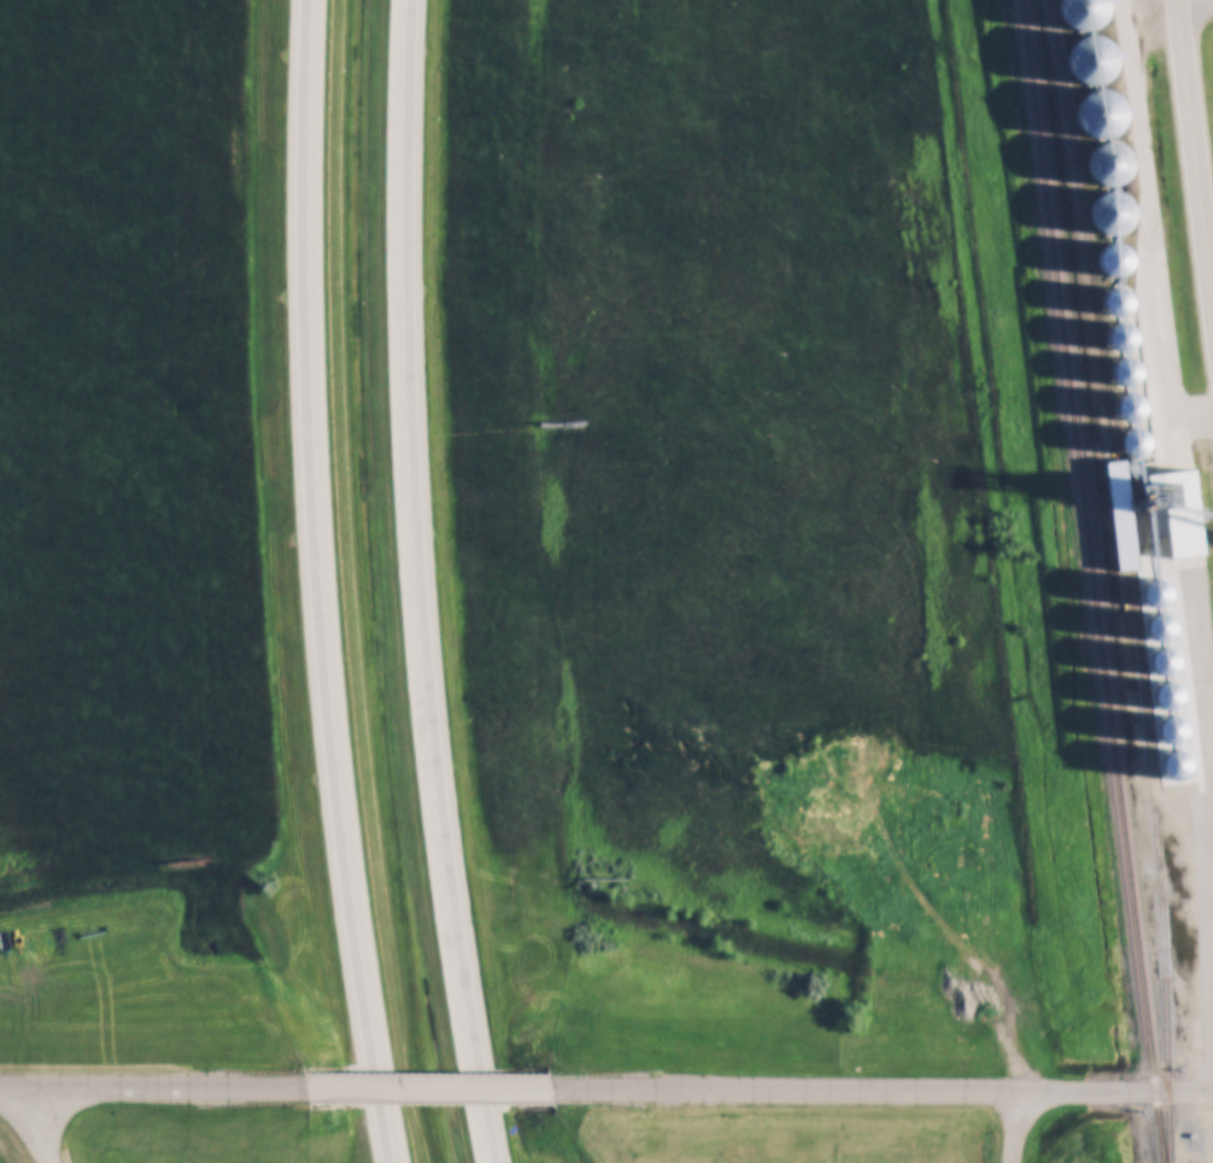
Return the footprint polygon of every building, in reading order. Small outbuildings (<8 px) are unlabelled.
[(1060,16),(1063,23),(1070,28),(1077,31),(1085,31),(1092,30),(1098,25),(1103,21),(1106,13),(1106,6),(1104,0),(1061,0),(1059,7),(1060,16)] [(1066,62),(1067,70),(1071,77),(1077,83),(1084,86),(1092,87),(1098,84),(1106,81),(1109,75),(1112,68),(1113,60),(1111,53),(1107,47),(1101,43),(1094,41),(1086,40),(1079,42),(1072,47),(1068,54),(1066,62)] [(1074,112),(1073,119),(1076,125),(1079,133),(1085,136),(1092,139),(1100,140),(1107,138),(1114,133),(1119,125),(1120,118),(1119,110),(1115,103),(1109,97),(1102,94),(1095,93),(1088,95),(1082,99),(1077,105),(1074,112)] [(1083,162),(1082,169),(1084,176),(1088,182),(1094,187),(1101,189),(1108,189),(1115,187),(1123,182),(1127,175),(1129,168),(1127,159),(1124,152),(1118,146),(1111,144),(1102,142),(1096,145),(1090,148),(1085,154),(1083,162)] [(1085,211),(1085,218),(1088,226),(1091,232),(1097,236),(1103,239),(1112,239),(1119,236),(1125,232),(1130,226),(1132,217),(1131,209),(1127,201),(1121,197),(1114,193),(1106,193),(1098,194),(1092,199),(1088,204),(1085,211)] [(1098,259),(1098,265),(1101,271),(1106,275),(1112,277),(1118,277),(1123,276),(1127,274),(1131,269),(1132,264),(1132,258),(1131,253),(1129,249),(1124,246),(1119,244),(1113,244),(1108,245),(1102,249),(1100,253),(1098,259)] [(1104,300),(1104,304),(1106,309),(1108,312),(1112,315),(1115,316),(1119,316),(1124,315),(1127,312),(1130,309),(1131,304),(1131,299),(1129,296),(1125,292),(1121,290),(1117,290),(1113,291),(1109,293),(1106,297),(1104,300)] [(1108,335),(1108,340),(1109,344),(1112,347),(1115,350),(1119,351),(1124,352),(1127,351),(1131,347),(1135,344),(1135,339),(1135,334),(1132,331),(1129,327),(1125,326),(1120,325),(1117,326),(1113,328),(1111,332),(1108,335)] [(1113,372),(1113,375),(1114,380),(1117,384),(1119,386),(1124,387),(1127,387),(1132,386),(1136,384),(1138,380),(1139,375),(1139,370),(1137,366),(1133,363),(1129,361),(1125,361),(1120,362),(1117,364),(1114,368),(1113,372)] [(1117,409),(1118,414),(1119,417),(1123,421),(1127,422),(1132,423),(1136,422),(1139,420),(1142,416),(1143,413),(1143,408),(1143,404),(1141,401),(1137,398),(1133,397),(1129,396),(1124,398),(1120,401),(1118,404),(1117,409)] [(1120,443),(1121,448),(1123,452),(1126,455),(1131,457),(1136,457),(1139,456),(1143,454),(1145,451),(1147,446),(1148,443),(1147,438),(1144,436),(1141,432),(1137,431),(1132,431),(1127,432),(1124,434),(1121,439),(1120,443)] [(1133,463),(1145,573),(1126,575),(1113,466),(1133,463)] [(1193,471),(1202,557),(1170,561),(1167,536),(1152,538),(1149,520),(1165,519),(1160,474),(1193,471)] [(1147,562),(1147,566),(1148,567),(1150,569),(1152,571),(1155,571),(1156,569),(1159,568),(1160,567),(1161,565),(1161,562),(1160,560),(1159,559),(1158,557),(1155,556),(1153,556),(1150,556),(1148,559),(1147,560),(1147,562)] [(1148,578),(1148,582),(1149,583),(1152,585),(1154,586),(1156,586),(1159,585),(1160,584),(1161,583),(1162,580),(1162,578),(1162,575),(1161,574),(1159,573),(1156,572),(1154,572),(1152,572),(1150,574),(1149,575),(1148,578)] [(1150,594),(1150,596),(1150,598),(1152,600),(1154,601),(1155,602),(1158,602),(1160,602),(1162,600),(1164,598),(1165,596),(1164,592),(1162,591),(1161,589),(1159,588),(1156,588),(1154,589),(1152,590),(1150,591),(1150,594)] [(1152,610),(1152,613),(1153,615),(1155,618),(1156,619),(1160,619),(1161,618),(1164,616),(1165,615),(1166,613),(1166,610),(1165,608),(1164,607),(1162,604),(1160,604),(1158,604),(1155,604),(1153,607),(1152,608),(1152,610)] [(1153,626),(1153,629),(1154,631),(1155,632),(1156,635),(1159,635),(1161,635),(1164,635),(1166,633),(1167,631),(1167,629),(1167,626),(1166,624),(1165,621),(1162,620),(1160,620),(1158,621),(1155,623),(1154,624),(1153,626)] [(1155,644),(1156,647),(1156,649),(1159,650),(1161,651),(1164,651),(1166,651),(1167,650),(1170,648),(1170,647),(1170,644),(1170,642),(1168,639),(1166,638),(1165,637),(1162,637),(1160,638),(1158,639),(1156,642),(1155,644)] [(1158,660),(1158,662),(1159,665),(1161,666),(1164,667),(1166,667),(1168,667),(1170,666),(1171,664),(1172,662),(1172,660),(1172,658),(1170,655),(1168,654),(1166,653),(1164,653),(1161,654),(1160,655),(1158,658),(1158,660)] [(1160,676),(1159,678),(1160,680),(1161,682),(1164,683),(1165,684),(1167,684),(1170,684),(1172,682),(1173,680),(1174,677),(1173,674),(1172,672),(1171,671),(1168,670),(1166,670),(1164,671),(1161,672),(1160,673),(1160,676)]
